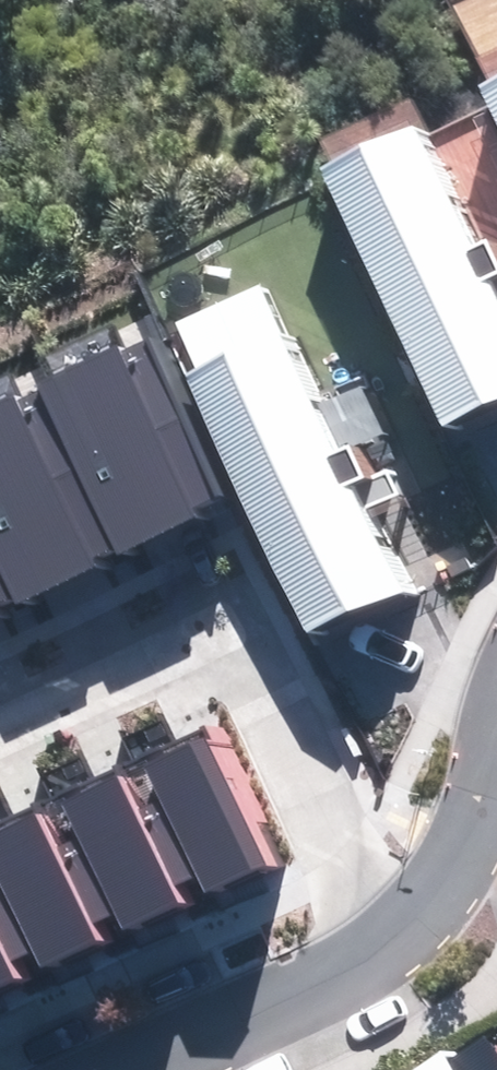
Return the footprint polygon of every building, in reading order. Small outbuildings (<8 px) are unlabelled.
[(455,432),(496,413),(496,245),(485,251),(431,132),(338,174),(455,432)] [(213,372),(330,630),(426,587),(387,501),(435,480),(422,453),(388,468),(376,441),(360,449),(306,330),(213,372)] [(249,486),(178,332),(73,380),(144,534),(249,486)] [(73,380),(0,414),(0,497),(39,582),(144,534),(73,380)] [(0,497),(0,601),(39,582),(0,497)] [(12,981),(4,963),(32,950),(39,967),(100,939),(94,925),(117,914),(123,927),(180,901),(174,888),(197,877),(206,895),(268,866),(205,728),(0,822),(0,986),(12,981)] [(471,1042),(427,1069),(489,1069),(471,1042)]
